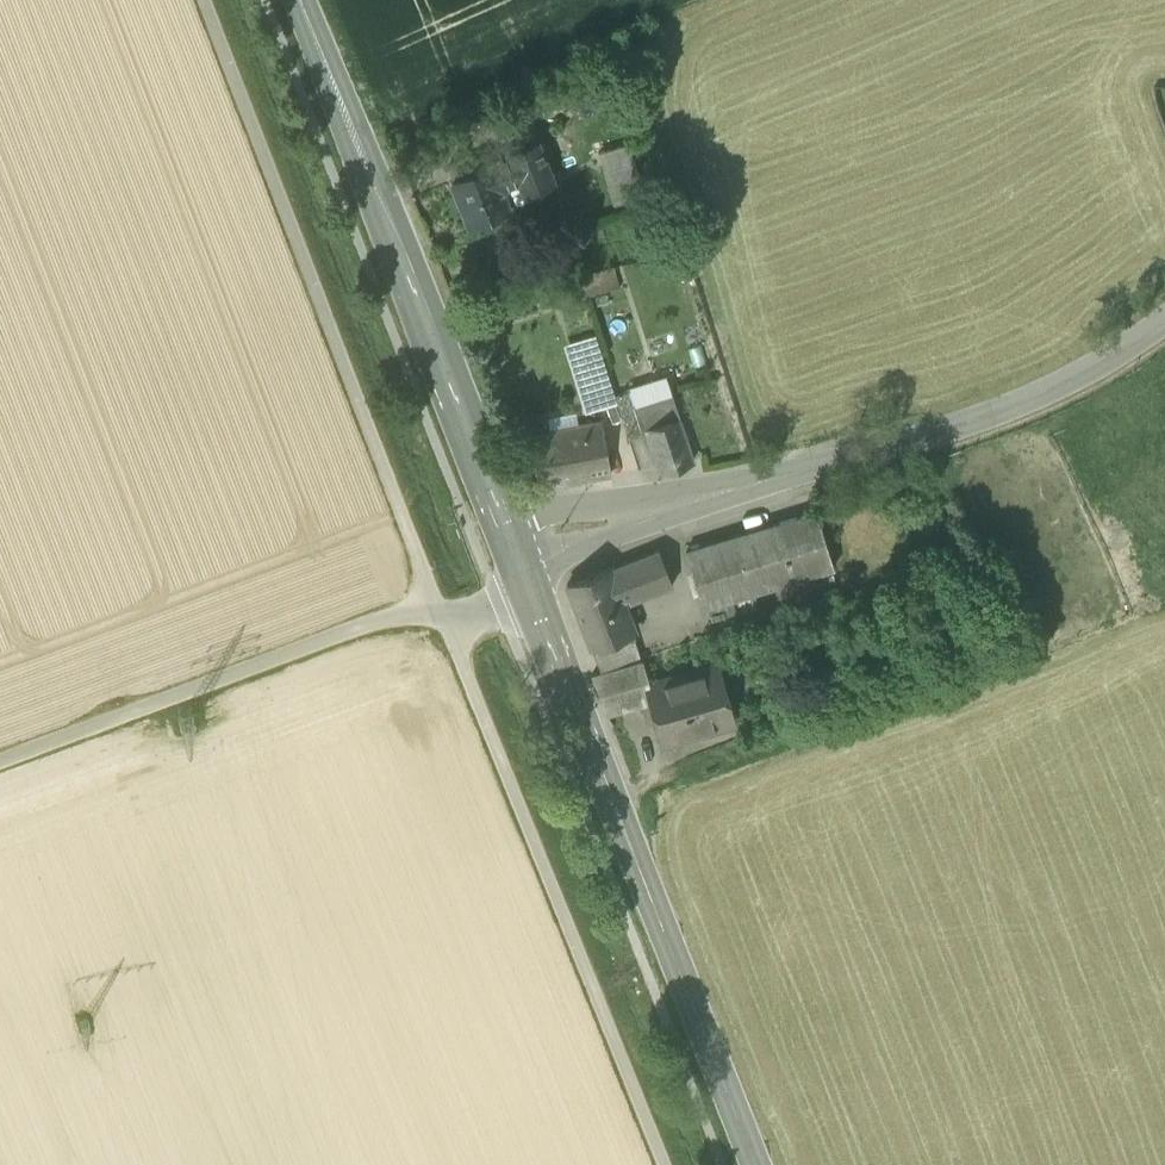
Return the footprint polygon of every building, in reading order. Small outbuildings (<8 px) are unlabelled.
[(529,97),(513,101),(517,117),(533,113),(529,97)] [(599,151),(613,204),(644,196),(630,143),(599,151)] [(537,148),(494,166),(503,186),(522,177),(526,186),(548,177),(537,148)] [(448,167),(455,182),(479,172),(473,157),(448,167)] [(511,206),(503,186),(494,166),(479,172),(455,182),(452,183),(469,224),(511,206)] [(526,186),(522,177),(503,186),(511,206),(531,198),(526,186)] [(614,266),(577,276),(583,298),(620,288),(614,266)] [(576,363),(602,355),(596,336),(570,344),(576,363)] [(598,386),(602,400),(615,396),(602,355),(576,363),(585,390),(598,386)] [(632,391),(637,406),(654,401),(673,394),(667,376),(631,388),(632,391)] [(589,404),(602,400),(598,386),(585,390),(589,404)] [(617,396),(622,412),(636,408),(635,407),(637,406),(632,391),(617,396)] [(642,430),(646,429),(681,418),(673,394),(654,401),(637,406),(635,407),(636,408),(642,430)] [(642,430),(636,408),(622,412),(630,438),(644,434),(642,430)] [(550,430),(579,424),(577,410),(547,416),(550,430)] [(695,459),(681,418),(646,429),(659,470),(695,459)] [(529,434),(538,487),(613,473),(603,420),(579,424),(550,430),(529,434)] [(817,512),(782,523),(799,579),(835,568),(817,512)] [(688,552),(705,608),(745,595),(799,579),(782,523),(688,552)] [(627,595),(630,602),(673,586),(659,550),(611,568),(622,597),(627,595)] [(567,585),(589,642),(612,633),(629,626),(633,625),(622,597),(611,568),(569,584),(567,585)] [(749,606),(745,595),(705,608),(709,619),(749,606)] [(642,660),(629,626),(612,633),(625,665),(642,660)] [(589,642),(601,672),(625,665),(612,633),(589,642)] [(592,675),(607,714),(652,699),(648,687),(650,686),(642,660),(625,665),(601,672),(592,675)] [(652,699),(666,741),(667,740),(729,720),(712,666),(650,686),(648,687),(652,699)]
